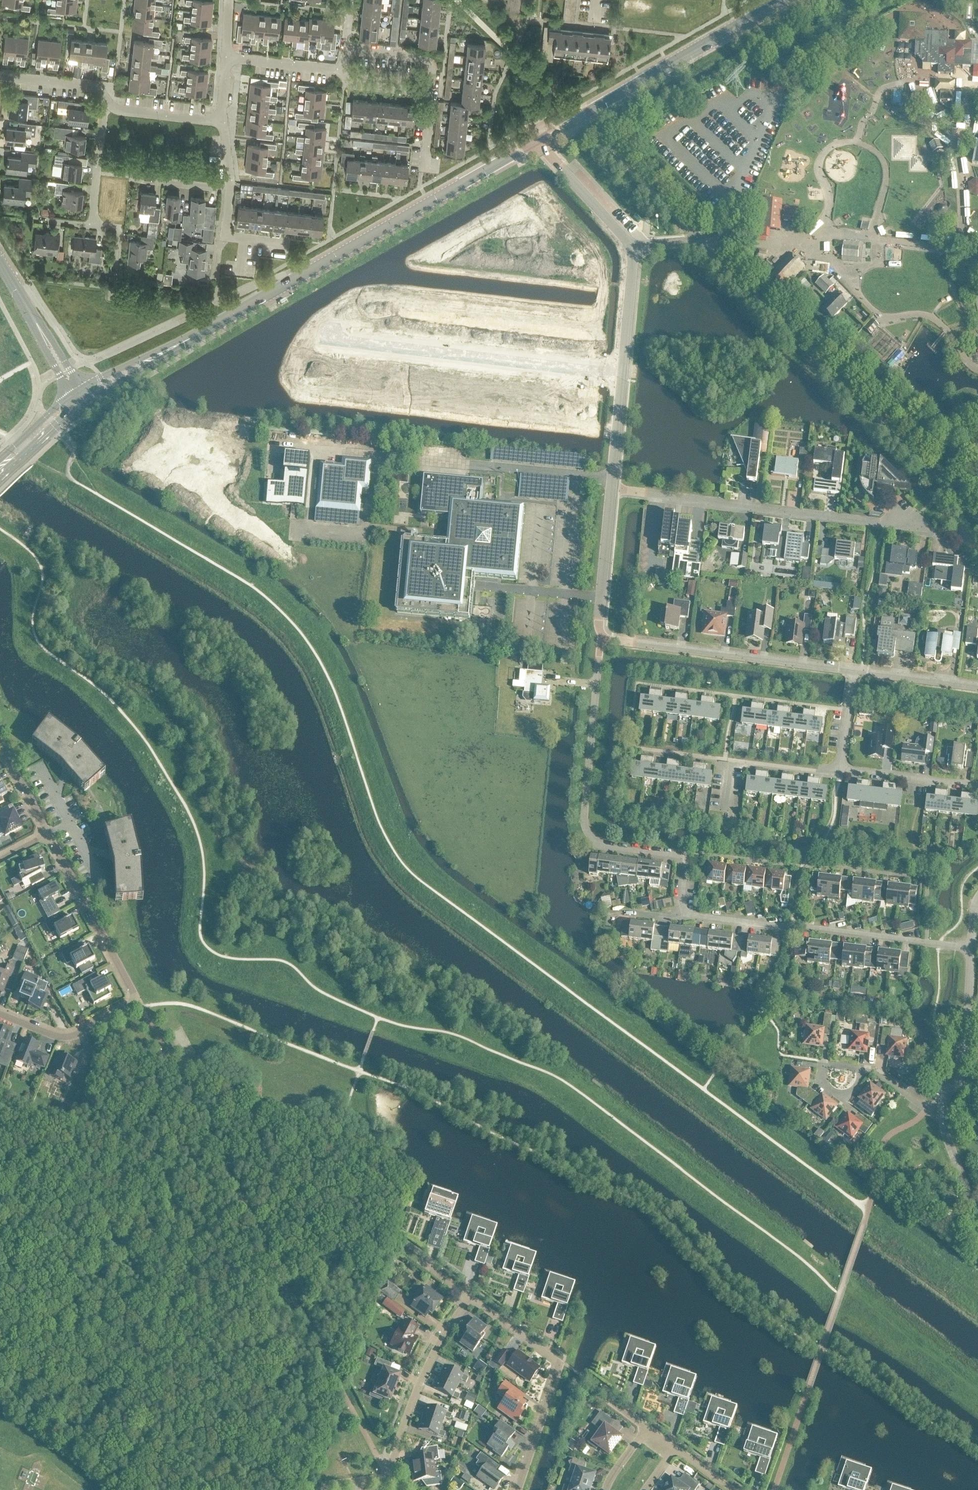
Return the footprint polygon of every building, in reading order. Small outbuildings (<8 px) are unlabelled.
[(23,0),(3,0),(2,3),(14,4),(14,8),(30,10),(30,6),(22,5),(23,0)] [(77,0),(57,0),(56,9),(48,8),(48,12),(64,14),(64,10),(76,11),(77,0)] [(213,2),(195,0),(193,0),(192,0),(186,0),(186,4),(193,5),(192,11),(212,13),(213,2)] [(379,14),(380,7),(384,7),(384,2),(381,2),(363,0),(362,12),(379,14)] [(441,0),(423,0),(422,7),(440,9),(441,0)] [(577,0),(565,0),(563,20),(575,22),(577,0)] [(162,6),(154,5),(154,7),(134,4),(133,16),(153,19),(154,9),(162,10),(162,6)] [(413,13),(413,7),(409,6),(409,5),(403,5),(402,16),(407,17),(408,12),(413,13)] [(438,20),(440,9),(422,7),(421,19),(438,20)] [(211,25),(212,13),(192,11),(191,17),(184,17),(184,21),(191,22),(211,25)] [(378,26),(379,14),(362,12),(361,24),(378,26)] [(254,35),(256,15),(244,13),(242,25),(238,25),(237,41),(241,41),(242,33),(252,34),(254,35)] [(266,36),(268,16),(256,15),(254,35),(252,34),(251,42),(253,43),(255,43),(256,35),(264,36),(266,36)] [(971,69),(972,44),(948,43),(949,35),(926,34),(927,16),(900,15),(899,42),(916,42),(915,58),(917,58),(923,64),(923,66),(938,67),(938,75),(955,76),(956,60),(963,60),(962,68),(971,69)] [(151,30),(153,19),(133,16),(132,29),(144,30),(143,34),(159,36),(159,31),(151,30)] [(280,17),(268,16),(266,36),(264,36),(263,44),(267,44),(268,36),(278,37),(280,17)] [(295,39),(297,19),(285,18),(283,38),(293,39),(292,47),(296,47),(297,39),(295,39)] [(308,38),(310,18),(309,21),(297,19),(295,39),(297,39),(305,40),(304,48),(309,49),(309,41),(308,40),(308,38)] [(320,39),(322,19),(310,18),(308,38),(317,39),(316,47),(321,47),(322,39),(320,39)] [(335,49),(337,33),(333,32),(334,21),(322,19),(320,39),(322,39),(332,40),(331,48),(335,49)] [(437,32),(438,20),(421,19),(420,30),(437,32)] [(377,38),(378,26),(361,24),(359,36),(377,38)] [(607,60),(610,37),(550,30),(550,27),(544,26),(541,59),(552,61),(553,54),(607,60)] [(436,45),(437,32),(420,30),(418,43),(436,45)] [(15,57),(17,37),(6,36),(3,56),(4,56),(3,63),(8,63),(8,56),(15,57)] [(26,58),(28,38),(17,37),(15,57),(21,58),(20,65),(25,65),(25,58),(26,58)] [(211,51),(212,39),(192,37),(185,37),(185,41),(192,42),(191,48),(211,51)] [(134,40),(133,52),(153,54),(153,53),(154,45),(162,46),(163,40),(149,38),(149,42),(134,40)] [(48,61),(50,41),(39,39),(36,59),(37,59),(36,66),(41,67),(41,60),(48,61)] [(81,58),(83,40),(72,39),(69,57),(78,58),(77,66),(82,66),(83,58),(81,58)] [(93,61),(95,41),(83,40),(81,58),(83,58),(90,59),(89,67),(93,68),(94,68),(95,62),(93,61)] [(59,62),(61,42),(50,41),(48,61),(54,61),(53,68),(58,69),(58,62),(59,62)] [(107,43),(95,41),(93,61),(95,62),(102,63),(102,71),(108,71),(109,58),(106,58),(107,43)] [(484,58),(485,46),(468,44),(466,56),(484,58)] [(209,62),(211,51),(191,48),(190,55),(183,54),(183,58),(190,59),(190,60),(209,62)] [(159,54),(153,53),(153,54),(133,52),(131,64),(150,66),(150,65),(151,58),(158,59),(159,54)] [(482,70),(484,58),(466,56),(465,68),(482,70)] [(149,70),(156,70),(155,72),(162,73),(162,67),(157,67),(158,66),(150,65),(150,66),(131,64),(130,76),(148,78),(149,70)] [(481,82),(482,70),(465,68),(464,80),(481,82)] [(207,84),(208,72),(188,70),(188,71),(181,70),(181,74),(188,75),(187,81),(207,84)] [(150,78),(148,78),(130,76),(129,87),(144,89),(143,93),(156,94),(157,88),(149,87),(150,78)] [(271,86),(279,87),(279,86),(286,87),(287,81),(279,80),(279,82),(263,81),(263,85),(251,83),(249,95),(269,98),(270,96),(271,86)] [(480,94),(481,82),(464,80),(462,92),(480,94)] [(206,95),(207,84),(187,81),(186,88),(179,87),(179,91),(186,92),(186,93),(206,95)] [(953,102),(954,83),(936,82),(936,91),(940,91),(940,101),(953,102)] [(325,104),(326,91),(314,90),(315,86),(299,84),(298,89),(306,90),(305,102),(325,104)] [(452,98),(452,91),(451,90),(445,90),(444,98),(450,99),(450,98),(452,98)] [(478,106),(480,94),(462,92),(461,103),(461,104),(468,105),(478,106)] [(18,115),(20,116),(27,116),(28,107),(37,108),(38,96),(22,95),(22,101),(10,99),(9,115),(18,116),(18,115)] [(278,96),(270,96),(269,98),(249,95),(248,108),(268,110),(268,108),(269,100),(277,101),(278,96)] [(87,123),(88,110),(73,108),(74,102),(59,100),(58,107),(70,108),(68,121),(87,123)] [(364,118),(366,101),(353,100),(352,116),(346,115),(344,127),(351,128),(352,117),(364,118)] [(376,120),(378,102),(366,101),(364,118),(376,120)] [(324,116),(325,104),(305,102),(304,113),(296,112),(296,117),(311,119),(312,115),(319,115),(324,116)] [(388,121),(390,103),(378,102),(376,120),(388,121)] [(467,116),(468,105),(461,104),(461,103),(451,102),(450,115),(467,116)] [(400,122),(402,105),(390,103),(388,121),(400,122)] [(412,123),(414,106),(402,105),(400,122),(412,123)] [(276,109),(268,108),(268,110),(248,108),(247,120),(267,122),(268,112),(276,113),(276,111),(276,109)] [(466,128),(467,116),(450,115),(448,127),(466,128)] [(265,134),(267,122),(247,120),(246,132),(257,133),(257,137),(273,139),(273,135),(273,134),(265,134)] [(37,124),(32,124),(20,122),(19,129),(7,127),(6,141),(24,143),(25,135),(35,136),(37,124)] [(325,141),(326,129),(314,128),(315,124),(299,122),(298,127),(306,127),(305,137),(305,139),(325,141)] [(84,150),(85,136),(72,135),(73,128),(55,126),(54,137),(66,139),(65,148),(84,150)] [(464,140),(466,128),(448,127),(447,138),(464,140)] [(324,153),(325,141),(305,139),(305,137),(297,136),(297,141),(305,142),(304,149),(304,151),(324,153)] [(463,153),(464,140),(447,138),(446,151),(463,153)] [(276,148),(276,144),(261,142),(260,146),(248,145),(247,157),(267,159),(268,148),(276,148)] [(929,147),(932,155),(942,151),(939,142),(929,147)] [(322,165),(324,153),(304,151),(304,149),(296,148),(296,153),(304,154),(302,163),(322,165)] [(35,165),(36,154),(22,152),(22,158),(8,156),(6,171),(26,173),(27,165),(35,165)] [(358,177),(360,159),(354,159),(354,153),(342,152),(341,164),(347,164),(346,176),(358,177)] [(81,178),(82,164),(69,163),(69,156),(56,154),(54,165),(63,166),(61,176),(81,178)] [(372,161),(365,160),(365,155),(360,154),(360,159),(358,177),(370,178),(372,161)] [(382,179),(384,162),(377,161),(378,156),(372,155),(372,161),(370,178),(382,179)] [(265,171),(267,159),(247,157),(246,169),(258,171),(257,175),(273,176),(273,172),(265,171)] [(408,164),(401,164),(401,161),(396,160),(396,163),(394,181),(406,182),(408,164)] [(394,181),(396,163),(384,162),(382,179),(394,181)] [(321,178),(322,165),(302,163),(301,175),(293,174),(293,179),(309,180),(309,176),(321,178)] [(32,195),(33,180),(20,178),(19,185),(5,184),(3,199),(24,201),(25,194),(32,195)] [(976,180),(968,185),(969,194),(977,199),(977,198),(977,180),(976,180)] [(82,206),(83,192),(69,191),(70,184),(56,182),(55,193),(63,194),(62,204),(82,206)] [(159,222),(160,208),(154,207),(156,194),(142,192),(140,212),(150,213),(149,221),(159,222)] [(177,222),(180,196),(168,195),(166,214),(172,215),(171,222),(177,222)] [(204,206),(205,199),(192,198),(190,217),(197,217),(196,226),(204,227),(213,228),(215,213),(216,212),(216,209),(215,208),(212,208),(211,209),(209,208),(207,206),(204,206)] [(781,214),(782,202),(761,200),(760,211),(781,214)] [(249,225),(251,207),(239,206),(236,223),(249,225)] [(948,213),(948,210),(948,209),(947,208),(945,207),(944,206),(942,206),(941,206),(939,207),(938,209),(938,211),(938,213),(939,215),(940,216),(942,217),(944,216),(946,216),(947,214),(948,213)] [(261,226),(263,209),(251,207),(249,225),(261,226)] [(798,225),(800,211),(784,208),(782,223),(798,225)] [(273,228),(275,210),(263,209),(261,226),(273,228)] [(285,229),(287,212),(275,210),(273,228),(285,229)] [(297,230),(299,213),(287,212),(285,229),(297,230)] [(309,232),(311,214),(299,213),(297,230),(309,232)] [(769,239),(772,215),(760,213),(757,242),(766,243),(767,239),(769,239)] [(321,233),(323,216),(311,214),(309,232),(321,233)] [(869,232),(870,225),(862,223),(861,230),(869,232)] [(181,240),(182,228),(174,227),(173,239),(181,240)] [(213,228),(204,227),(202,240),(212,241),(213,228)] [(57,254),(59,234),(51,233),(50,235),(37,233),(35,250),(44,251),(44,253),(57,254)] [(100,262),(101,249),(95,249),(96,239),(75,236),(74,253),(90,254),(89,261),(100,262)] [(153,248),(154,237),(141,236),(141,242),(130,241),(130,247),(131,247),(129,263),(138,264),(139,258),(145,259),(146,248),(153,248)] [(179,252),(184,252),(183,262),(190,262),(189,271),(203,273),(206,251),(192,249),(193,243),(180,242),(179,252)] [(858,259),(859,249),(843,247),(842,258),(858,259)] [(767,261),(768,252),(757,250),(756,259),(767,261)] [(789,284),(804,268),(791,255),(776,271),(777,272),(769,280),(779,291),(787,282),(789,284)] [(827,294),(828,293),(829,295),(830,293),(831,294),(835,290),(833,288),(834,287),(824,277),(817,284),(827,294)] [(812,288),(805,280),(798,286),(805,294),(812,288)] [(832,320),(847,306),(840,299),(844,296),(840,293),(823,311),(832,320)] [(953,301),(950,295),(942,300),(945,306),(953,301)] [(360,328),(386,331),(390,300),(364,297),(360,328)] [(395,332),(421,335),(425,304),(399,301),(395,332)] [(431,336),(457,339),(460,308),(434,305),(431,336)] [(466,340),(492,344),(495,313),(469,310),(466,340)] [(501,345),(527,348),(530,317),(504,314),(501,345)] [(536,349),(562,352),(566,321),(540,318),(536,349)] [(871,336),(879,327),(873,321),(865,330),(871,336)] [(866,360),(870,355),(865,350),(860,354),(866,360)] [(318,388),(344,391),(347,360),(321,357),(318,388)] [(353,392),(379,395),(382,364),(356,361),(353,392)] [(388,396),(414,399),(418,369),(392,366),(388,396)] [(423,401),(449,404),(453,373),(427,370),(423,401)] [(458,405),(484,408),(488,377),(462,374),(458,405)] [(493,409),(519,412),(523,381),(497,378),(493,409)] [(529,413),(555,416),(558,385),(532,382),(529,413)] [(561,417),(587,420),(591,389),(564,386),(561,417)] [(772,429),(765,428),(763,442),(770,443),(772,429)] [(755,445),(756,442),(731,439),(731,440),(733,440),(748,476),(747,481),(757,483),(761,445),(755,445)] [(800,449),(799,459),(807,460),(808,450),(800,449)] [(841,485),(845,458),(836,457),(837,454),(836,454),(837,450),(827,449),(827,453),(816,451),(814,465),(834,467),(832,484),(815,482),(814,492),(840,495),(841,485)] [(306,509),(311,457),(286,454),(286,457),(285,472),(288,472),(287,487),(270,485),(268,506),(306,509)] [(911,491),(881,460),(880,467),(877,466),(878,464),(872,463),(872,465),(867,461),(869,459),(868,459),(866,461),(864,464),(862,467),(861,470),(860,473),(860,477),(860,480),(860,483),(861,487),(862,490),(864,493),(866,496),(868,498),(871,500),(874,502),(872,500),(873,497),(874,487),(877,488),(894,493),(894,492),(894,488),(911,491)] [(369,491),(372,462),(343,460),(342,467),(321,465),(317,509),(360,513),(362,490),(369,491)] [(797,479),(799,463),(777,461),(775,476),(771,476),(797,479)] [(408,485),(409,477),(391,475),(390,487),(400,488),(400,484),(408,485)] [(517,582),(524,509),(481,505),(483,483),(425,478),(421,515),(450,518),(447,545),(404,541),(397,614),(470,621),(474,578),(517,582)] [(554,498),(555,484),(526,481),(525,495),(554,498)] [(317,508),(317,499),(307,498),(307,508),(317,508)] [(662,534),(660,554),(660,555),(661,552),(665,552),(665,551),(671,552),(672,548),(675,528),(680,529),(680,526),(681,521),(675,520),(676,516),(666,515),(664,535),(663,535),(663,534),(662,534)] [(672,548),(671,552),(676,553),(673,580),(683,581),(683,580),(700,582),(702,566),(701,566),(699,566),(702,544),(701,544),(693,543),(691,545),(690,545),(693,527),(680,526),(680,529),(675,528),(672,548)] [(743,544),(745,531),(720,528),(718,541),(723,541),(722,549),(738,551),(739,543),(743,544)] [(810,546),(803,546),(804,538),(788,536),(787,542),(781,541),(782,530),(774,528),(774,530),(765,529),(764,536),(762,536),(760,537),(759,538),(759,540),(760,542),(762,543),(763,543),(763,546),(772,547),(771,552),(777,553),(776,561),(801,564),(801,559),(808,560),(810,546)] [(862,546),(850,544),(850,545),(837,544),(837,546),(835,561),(853,563),(855,555),(861,556),(862,546)] [(835,561),(837,546),(829,551),(822,550),(820,565),(828,566),(835,561)] [(902,576),(902,574),(910,575),(911,569),(916,570),(918,556),(909,555),(910,552),(893,550),(891,565),(887,564),(886,574),(902,576)] [(749,557),(739,555),(737,568),(747,569),(749,557)] [(959,560),(934,557),(933,568),(937,569),(936,581),(952,583),(951,592),(962,593),(965,566),(959,560)] [(805,569),(803,587),(810,588),(812,570),(805,569)] [(729,588),(738,589),(739,582),(730,581),(729,588)] [(688,596),(696,598),(698,585),(689,584),(688,596)] [(924,587),(910,585),(909,598),(922,599),(924,587)] [(688,619),(690,604),(675,602),(673,612),(668,611),(668,613),(662,613),(661,626),(666,627),(666,629),(679,631),(680,618),(688,619)] [(726,618),(735,619),(737,604),(728,603),(727,610),(722,610),(721,616),(703,614),(702,623),(705,623),(704,634),(723,637),(726,618)] [(771,626),(773,611),(761,610),(760,617),(750,616),(747,638),(763,640),(765,625),(771,626)] [(900,626),(910,627),(912,616),(901,615),(900,626)] [(811,633),(813,617),(805,616),(804,626),(789,625),(786,645),(801,647),(803,632),(811,633)] [(837,623),(827,622),(827,624),(823,624),(823,628),(823,630),(824,632),(825,634),(824,644),(834,645),(833,648),(843,650),(845,636),(854,637),(857,620),(847,619),(846,627),(837,626),(837,623)] [(915,635),(894,633),(892,632),(892,630),(881,628),(880,631),(879,631),(878,640),(879,640),(877,656),(894,659),(896,648),(906,649),(905,654),(913,655),(915,635)] [(977,643),(977,633),(977,631),(968,629),(966,645),(977,647),(977,644),(977,643)] [(943,651),(942,656),(952,657),(953,650),(959,651),(961,635),(954,634),(953,640),(945,639),(945,634),(938,633),(938,638),(928,637),(928,638),(927,638),(924,639),(923,641),(924,644),(926,646),(927,646),(925,659),(935,660),(937,650),(943,651)] [(542,688),(544,674),(527,672),(525,694),(531,694),(530,703),(549,704),(551,689),(542,688)] [(654,714),(657,690),(651,689),(649,701),(642,700),(640,713),(654,714)] [(663,690),(657,690),(654,714),(667,716),(668,703),(661,702),(663,690)] [(682,697),(680,718),(693,719),(694,706),(687,705),(689,694),(683,693),(682,697)] [(680,718),(682,697),(676,697),(675,704),(668,703),(667,716),(680,718)] [(706,721),(708,701),(702,700),(701,707),(694,706),(693,719),(706,721)] [(714,702),(708,701),(706,721),(719,723),(721,710),(713,709),(714,702)] [(782,731),(784,710),(784,706),(779,705),(778,710),(777,717),(770,716),(769,729),(782,731)] [(756,727),(758,707),(752,706),(751,714),(744,713),(742,726),(756,727)] [(769,729),(770,716),(763,715),(764,708),(758,707),(756,727),(769,729)] [(810,714),(807,734),(821,736),(822,723),(815,722),(817,710),(811,709),(810,714)] [(795,732),(796,719),(789,718),(790,711),(784,710),(782,731),(795,732)] [(807,734),(810,714),(804,713),(803,720),(796,719),(795,732),(807,734)] [(105,775),(79,746),(48,722),(32,744),(60,766),(84,793),(105,775)] [(893,743),(895,731),(881,729),(880,739),(872,738),(870,758),(883,760),(885,742),(893,743)] [(932,754),(934,740),(923,739),(921,739),(919,739),(917,740),(916,744),(915,746),(915,748),(904,747),(904,749),(900,748),(898,759),(899,759),(899,758),(903,758),(902,762),(924,765),(926,753),(932,754)] [(965,755),(966,748),(954,746),(954,751),(948,750),(948,757),(949,757),(947,768),(963,770),(964,767),(966,767),(965,769),(966,769),(966,768),(972,769),(974,755),(968,754),(968,753),(967,753),(967,755),(965,755)] [(774,758),(775,749),(767,749),(766,757),(774,758)] [(788,752),(779,751),(778,761),(787,761),(788,752)] [(645,781),(648,756),(643,755),(641,767),(634,766),(632,779),(645,781)] [(654,757),(648,756),(645,781),(658,782),(660,769),(653,768),(654,757)] [(671,784),(674,764),(674,759),(669,758),(667,770),(660,769),(658,782),(671,784)] [(712,776),(705,775),(706,763),(701,763),(700,767),(697,787),(711,789),(712,776)] [(684,786),(686,773),(679,772),(680,765),(674,764),(671,784),(684,786)] [(697,787),(700,767),(694,766),(693,774),(686,773),(684,786),(697,787)] [(760,795),(763,770),(757,770),(756,781),(748,780),(747,793),(760,795)] [(769,771),(763,770),(760,795),(773,797),(775,784),(767,783),(769,771)] [(786,798),(788,778),(789,774),(783,773),(782,785),(775,784),(773,797),(786,798)] [(812,802),(815,777),(809,776),(808,788),(801,787),(799,800),(812,802)] [(821,778),(815,777),(812,802),(825,803),(827,790),(819,790),(821,778)] [(799,800),(801,787),(793,786),(794,779),(788,778),(786,798),(799,800)] [(896,788),(890,787),(884,786),(883,794),(876,793),(869,792),(870,785),(858,783),(857,790),(850,789),(848,802),(861,804),(861,808),(887,811),(887,807),(901,809),(902,796),(895,795),(896,788)] [(939,814),(942,789),(937,788),(935,800),(928,799),(926,812),(939,814)] [(948,790),(942,789),(939,814),(952,815),(954,802),(947,802),(948,790)] [(974,798),(974,793),(969,792),(968,797),(965,817),(977,819),(977,805),(973,805),(974,798)] [(965,817),(968,797),(962,796),(961,803),(954,802),(952,815),(965,817)] [(848,829),(850,808),(844,808),(841,828),(848,829)] [(13,813),(8,815),(5,809),(0,812),(0,827),(5,837),(21,829),(13,813)] [(143,900),(141,861),(131,824),(104,831),(113,866),(115,902),(143,900)] [(41,874),(41,873),(40,871),(45,869),(42,862),(40,863),(37,857),(23,865),(24,868),(19,869),(21,877),(19,878),(26,890),(44,880),(41,874)] [(610,874),(612,860),(600,858),(600,859),(592,858),(590,876),(598,877),(598,875),(610,876),(610,874)] [(630,876),(631,863),(624,862),(624,861),(612,860),(610,874),(610,876),(617,877),(619,889),(628,887),(630,876)] [(649,881),(651,865),(639,863),(639,864),(631,863),(630,876),(628,887),(639,886),(638,880),(649,881)] [(669,883),(671,868),(663,867),(663,866),(651,865),(649,881),(651,882),(650,887),(659,888),(660,883),(661,883),(661,882),(669,883)] [(713,884),(725,885),(727,866),(716,865),(715,869),(709,868),(707,880),(713,881),(713,884)] [(733,886),(744,888),(747,869),(735,867),(735,871),(728,870),(727,882),(733,883),(733,886)] [(753,889),(764,890),(766,871),(755,870),(754,874),(748,873),(746,885),(753,886),(753,889)] [(781,898),(782,904),(788,905),(791,881),(785,880),(786,874),(774,872),(774,876),(768,875),(766,888),(772,888),(772,891),(783,892),(781,898)] [(828,899),(831,879),(820,877),(820,878),(813,877),(811,892),(818,893),(817,897),(828,899)] [(847,893),(848,881),(831,879),(828,899),(839,900),(840,892),(847,893)] [(863,903),(865,883),(848,881),(847,893),(848,893),(846,909),(862,904),(862,903),(863,903)] [(880,904),(883,885),(865,883),(863,903),(874,904),(874,903),(880,904)] [(52,898),(60,894),(55,885),(38,894),(42,903),(40,904),(48,919),(47,919),(48,920),(60,913),(52,898)] [(897,907),(900,887),(883,885),(880,904),(887,904),(886,906),(897,907)] [(915,907),(917,892),(911,891),(911,889),(900,887),(897,907),(909,909),(909,906),(915,907)] [(631,903),(628,892),(625,893),(623,905),(631,903)] [(15,898),(13,894),(5,896),(8,902),(15,898)] [(603,908),(612,906),(610,897),(605,894),(601,899),(603,908)] [(641,900),(643,907),(650,906),(648,898),(641,900)] [(675,908),(673,900),(654,904),(654,905),(656,911),(675,908)] [(756,915),(753,903),(744,905),(747,917),(756,915)] [(18,925),(13,914),(7,917),(13,928),(18,925)] [(79,930),(72,918),(62,923),(59,918),(46,925),(51,935),(56,932),(60,940),(79,930)] [(641,942),(643,925),(632,924),(632,925),(624,924),(622,939),(630,940),(641,942)] [(914,930),(913,924),(900,927),(901,933),(914,930)] [(660,952),(663,928),(655,928),(655,927),(643,925),(641,942),(652,943),(651,951),(660,952)] [(680,947),(682,930),(671,929),(663,928),(660,952),(670,954),(670,953),(679,954),(680,947)] [(700,949),(702,933),(694,932),(682,930),(680,947),(679,957),(691,959),(692,948),(700,949)] [(720,952),(722,935),(710,934),(702,933),(700,949),(708,950),(720,952)] [(740,954),(741,938),(734,937),(722,935),(720,952),(725,952),(725,958),(733,964),(737,959),(737,953),(740,954)] [(759,957),(761,940),(750,939),(749,939),(741,938),(740,954),(742,954),(741,959),(747,960),(747,955),(759,957)] [(773,942),(761,940),(759,957),(771,958),(779,959),(781,943),(773,942)] [(808,963),(819,964),(821,945),(810,943),(810,945),(804,944),(803,946),(797,945),(796,958),(808,960),(808,963)] [(837,962),(838,947),(821,945),(819,964),(830,966),(830,961),(837,962)] [(23,963),(28,950),(18,946),(13,959),(23,963)] [(853,969),(856,949),(838,947),(837,962),(843,963),(842,967),(853,969)] [(89,963),(95,960),(88,948),(78,953),(75,948),(62,955),(67,965),(72,962),(76,970),(80,968),(83,975),(82,975),(82,976),(93,970),(93,969),(92,970),(89,963)] [(871,970),(873,951),(856,949),(853,969),(864,970),(864,969),(871,970)] [(888,973),(890,953),(873,951),(871,970),(877,971),(877,972),(888,973)] [(907,970),(909,957),(901,956),(901,955),(890,953),(888,973),(898,974),(898,977),(904,978),(904,970),(907,970)] [(3,994),(12,970),(2,966),(0,971),(0,993),(3,994)] [(108,991),(110,990),(107,983),(106,984),(103,978),(99,981),(95,974),(72,987),(77,996),(86,991),(94,1005),(111,996),(108,991)] [(37,980),(25,975),(20,987),(25,989),(21,998),(30,1002),(28,1006),(40,1011),(47,995),(43,993),(46,988),(36,984),(37,980)] [(61,997),(72,992),(69,988),(59,994),(61,997)] [(868,989),(860,988),(859,996),(867,996),(868,989)] [(837,1024),(844,1025),(845,1016),(845,1015),(838,1014),(837,1015),(837,1024)] [(857,1017),(856,1025),(860,1026),(867,1026),(868,1019),(857,1017)] [(849,1038),(848,1046),(850,1046),(849,1051),(866,1053),(868,1042),(874,1042),(876,1026),(870,1025),(870,1027),(867,1026),(860,1026),(859,1035),(852,1034),(851,1038),(849,1038)] [(822,1047),(823,1036),(824,1029),(816,1027),(815,1029),(807,1028),(806,1032),(805,1032),(804,1040),(805,1040),(805,1045),(822,1047)] [(11,1034),(0,1030),(0,1066),(7,1068),(13,1054),(4,1051),(11,1034)] [(906,1041),(901,1041),(902,1034),(901,1032),(891,1030),(891,1031),(884,1030),(882,1044),(888,1045),(887,1056),(904,1058),(906,1041)] [(36,1052),(38,1046),(25,1040),(16,1063),(29,1068),(31,1063),(44,1069),(49,1058),(36,1052)] [(70,1058),(58,1054),(50,1076),(61,1081),(63,1076),(70,1079),(76,1063),(69,1061),(70,1058)] [(810,1072),(793,1070),(790,1087),(799,1088),(797,1097),(805,1102),(810,1095),(807,1092),(810,1072)] [(875,1110),(874,1109),(882,1099),(883,1099),(884,1098),(883,1097),(884,1096),(883,1095),(883,1093),(882,1093),(881,1093),(870,1085),(860,1099),(870,1107),(867,1111),(872,1115),(875,1110)] [(831,1114),(832,1114),(837,1109),(836,1108),(836,1106),(823,1096),(819,1101),(814,1097),(808,1105),(813,1109),(812,1110),(816,1113),(815,1114),(821,1119),(822,1117),(826,1120),(831,1114)] [(67,1119),(72,1108),(63,1104),(58,1115),(67,1119)] [(858,1130),(865,1135),(872,1125),(867,1122),(864,1127),(848,1115),(838,1129),(848,1137),(849,1139),(851,1139),(852,1139),(853,1138),(854,1138),(854,1136),(858,1130)] [(430,1194),(424,1214),(440,1219),(436,1233),(445,1236),(451,1216),(458,1197),(432,1189),(430,1194)] [(957,1213),(959,1202),(958,1202),(958,1203),(956,1203),(958,1199),(954,1197),(952,1202),(946,1201),(945,1201),(944,1211),(945,1211),(946,1211),(946,1216),(950,1216),(950,1211),(957,1212),(956,1213),(957,1213)] [(471,1217),(463,1242),(479,1248),(474,1262),(483,1265),(497,1226),(471,1217)] [(510,1245),(502,1271),(518,1276),(513,1290),(522,1293),(536,1254),(510,1245)] [(489,1252),(486,1264),(492,1266),(495,1253),(489,1252)] [(549,1274),(541,1299),(557,1305),(552,1319),(561,1322),(575,1283),(549,1274)] [(401,1292),(387,1282),(379,1292),(393,1303),(401,1292)] [(431,1315),(442,1300),(426,1288),(421,1294),(419,1293),(414,1299),(416,1300),(411,1308),(421,1315),(424,1311),(431,1315)] [(404,1312),(387,1299),(382,1306),(399,1319),(404,1312)] [(474,1319),(465,1330),(468,1332),(460,1343),(472,1353),(485,1336),(482,1334),(486,1329),(474,1319)] [(411,1339),(417,1328),(405,1321),(399,1332),(398,1331),(396,1335),(394,1334),(391,1341),(392,1342),(390,1346),(398,1350),(397,1352),(403,1354),(404,1353),(409,1355),(417,1341),(411,1339)] [(622,1364),(639,1369),(634,1383),(643,1386),(645,1381),(656,1347),(631,1338),(622,1364)] [(503,1351),(494,1363),(501,1368),(505,1363),(508,1365),(507,1366),(529,1382),(534,1376),(535,1377),(539,1371),(538,1371),(539,1369),(527,1361),(528,1359),(518,1351),(512,1359),(509,1357),(510,1356),(503,1351)] [(389,1401),(399,1376),(388,1372),(391,1365),(377,1360),(374,1366),(384,1370),(377,1386),(374,1385),(370,1396),(381,1401),(382,1398),(389,1401)] [(481,1376),(487,1367),(479,1361),(473,1370),(481,1376)] [(494,1372),(497,1367),(491,1363),(488,1367),(494,1372)] [(468,1378),(462,1376),(463,1375),(444,1367),(439,1378),(457,1387),(460,1380),(466,1383),(468,1378)] [(672,1368),(663,1394),(679,1399),(675,1413),(684,1416),(697,1377),(672,1368)] [(454,1393),(457,1387),(439,1378),(433,1389),(452,1398),(457,1400),(460,1396),(454,1393)] [(653,1384),(645,1381),(643,1386),(652,1389),(653,1384)] [(516,1400),(520,1394),(505,1383),(497,1394),(505,1400),(498,1410),(516,1423),(527,1407),(516,1400)] [(473,1405),(477,1398),(469,1395),(466,1402),(473,1405)] [(712,1398),(704,1423),(720,1429),(715,1443),(724,1446),(737,1407),(712,1398)] [(686,1414),(693,1416),(697,1406),(689,1404),(686,1414)] [(450,1420),(451,1415),(446,1413),(426,1406),(422,1418),(442,1425),(444,1418),(450,1420)] [(479,1418),(485,1411),(478,1406),(473,1413),(479,1418)] [(469,1415),(462,1413),(460,1420),(466,1422),(469,1415)] [(594,1436),(588,1444),(597,1450),(599,1447),(610,1455),(622,1439),(609,1429),(614,1422),(601,1413),(592,1425),(602,1432),(597,1438),(594,1436)] [(439,1431),(442,1425),(422,1418),(418,1430),(438,1437),(438,1436),(444,1438),(445,1433),(439,1431)] [(509,1442),(515,1433),(499,1422),(493,1431),(497,1434),(493,1438),(492,1438),(486,1446),(493,1451),(492,1452),(501,1458),(507,1450),(510,1451),(514,1445),(509,1442)] [(467,1427),(455,1423),(453,1429),(465,1433),(467,1427)] [(753,1428),(744,1453),(760,1459),(756,1472),(765,1476),(778,1436),(753,1428)] [(573,1453),(576,1449),(569,1444),(566,1448),(573,1453)] [(438,1460),(437,1447),(424,1449),(425,1456),(410,1458),(411,1464),(413,1464),(413,1470),(434,1467),(433,1461),(438,1460)] [(495,1464),(480,1454),(476,1460),(478,1462),(475,1465),(482,1470),(477,1478),(494,1489),(503,1478),(491,1469),(495,1464)] [(573,1460),(573,1461),(569,1463),(571,1467),(569,1473),(576,1476),(572,1489),(564,1486),(563,1489),(591,1489),(593,1484),(592,1484),(595,1476),(584,1472),(586,1464),(573,1460)] [(872,1470),(847,1462),(838,1487),(847,1489),(865,1489),(872,1470)] [(435,1473),(434,1467),(413,1470),(414,1475),(413,1475),(413,1482),(428,1480),(429,1487),(441,1486),(440,1473),(435,1473)] [(464,1474),(461,1479),(467,1484),(471,1479),(464,1474)] [(700,1485),(687,1476),(683,1482),(682,1481),(682,1482),(681,1481),(678,1482),(677,1482),(672,1479),(664,1489),(696,1489),(700,1485)]
